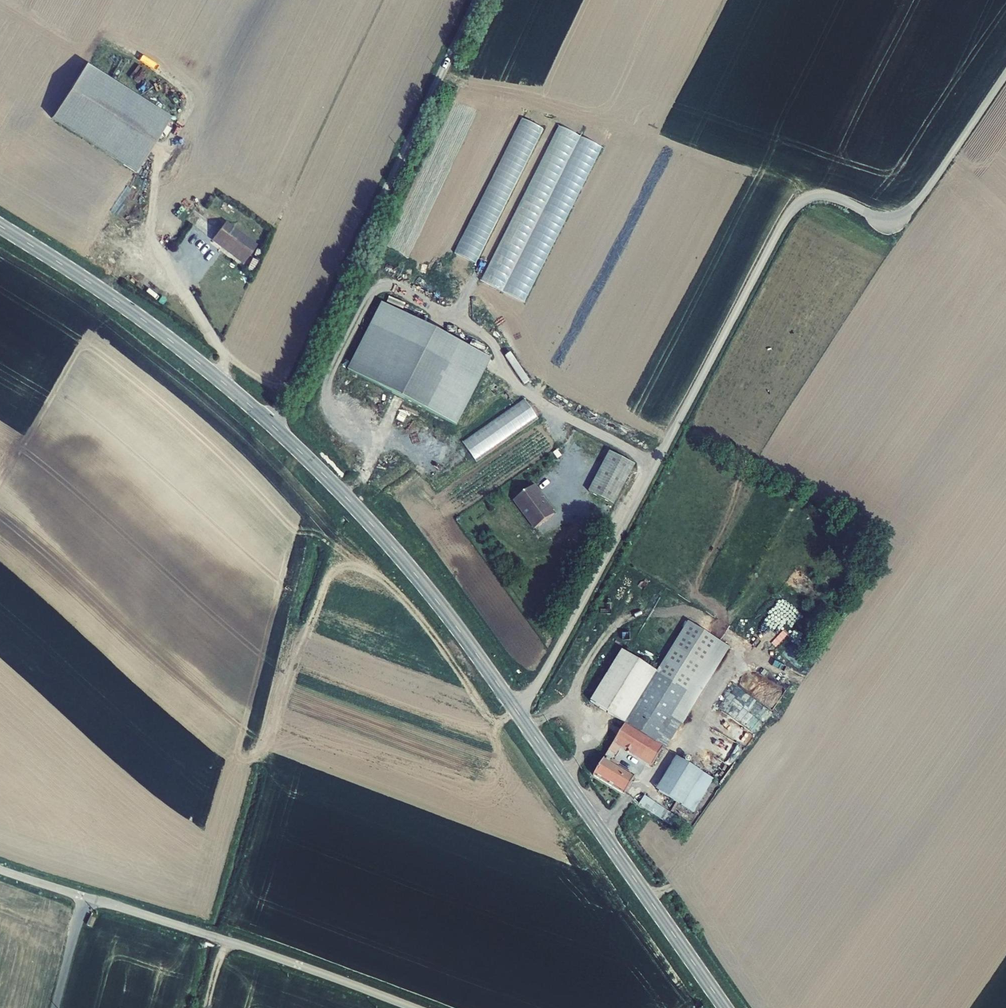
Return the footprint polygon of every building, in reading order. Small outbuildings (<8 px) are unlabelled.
[(94,42),(47,122),(132,173),(180,94),(94,42)] [(521,116),(457,254),(480,264),(544,127),(521,116)] [(533,303),(600,143),(554,124),(487,284),(533,303)] [(225,223),(212,240),(244,263),(257,246),(225,223)] [(382,307),(349,374),(459,426),(492,358),(382,307)] [(525,382),(530,379),(513,352),(508,355),(525,382)] [(478,460),(540,418),(527,398),(464,440),(478,460)] [(620,504),(638,463),(610,451),(592,492),(620,504)] [(533,487),(513,502),(534,530),(554,516),(533,487)] [(625,725),(657,674),(622,652),(590,703),(625,725)] [(657,674),(625,725),(657,745),(673,719),(679,723),(692,702),(695,698),(657,674)] [(698,705),(692,702),(679,723),(685,726),(698,705)] [(663,749),(657,745),(625,725),(593,777),(624,796),(635,778),(610,764),(621,747),(652,766),(663,749)] [(680,761),(660,794),(681,807),(701,774),(680,761)] [(646,796),(640,806),(672,824),(678,814),(646,796)] [(84,924),(89,926),(93,918),(87,916),(84,924)]
